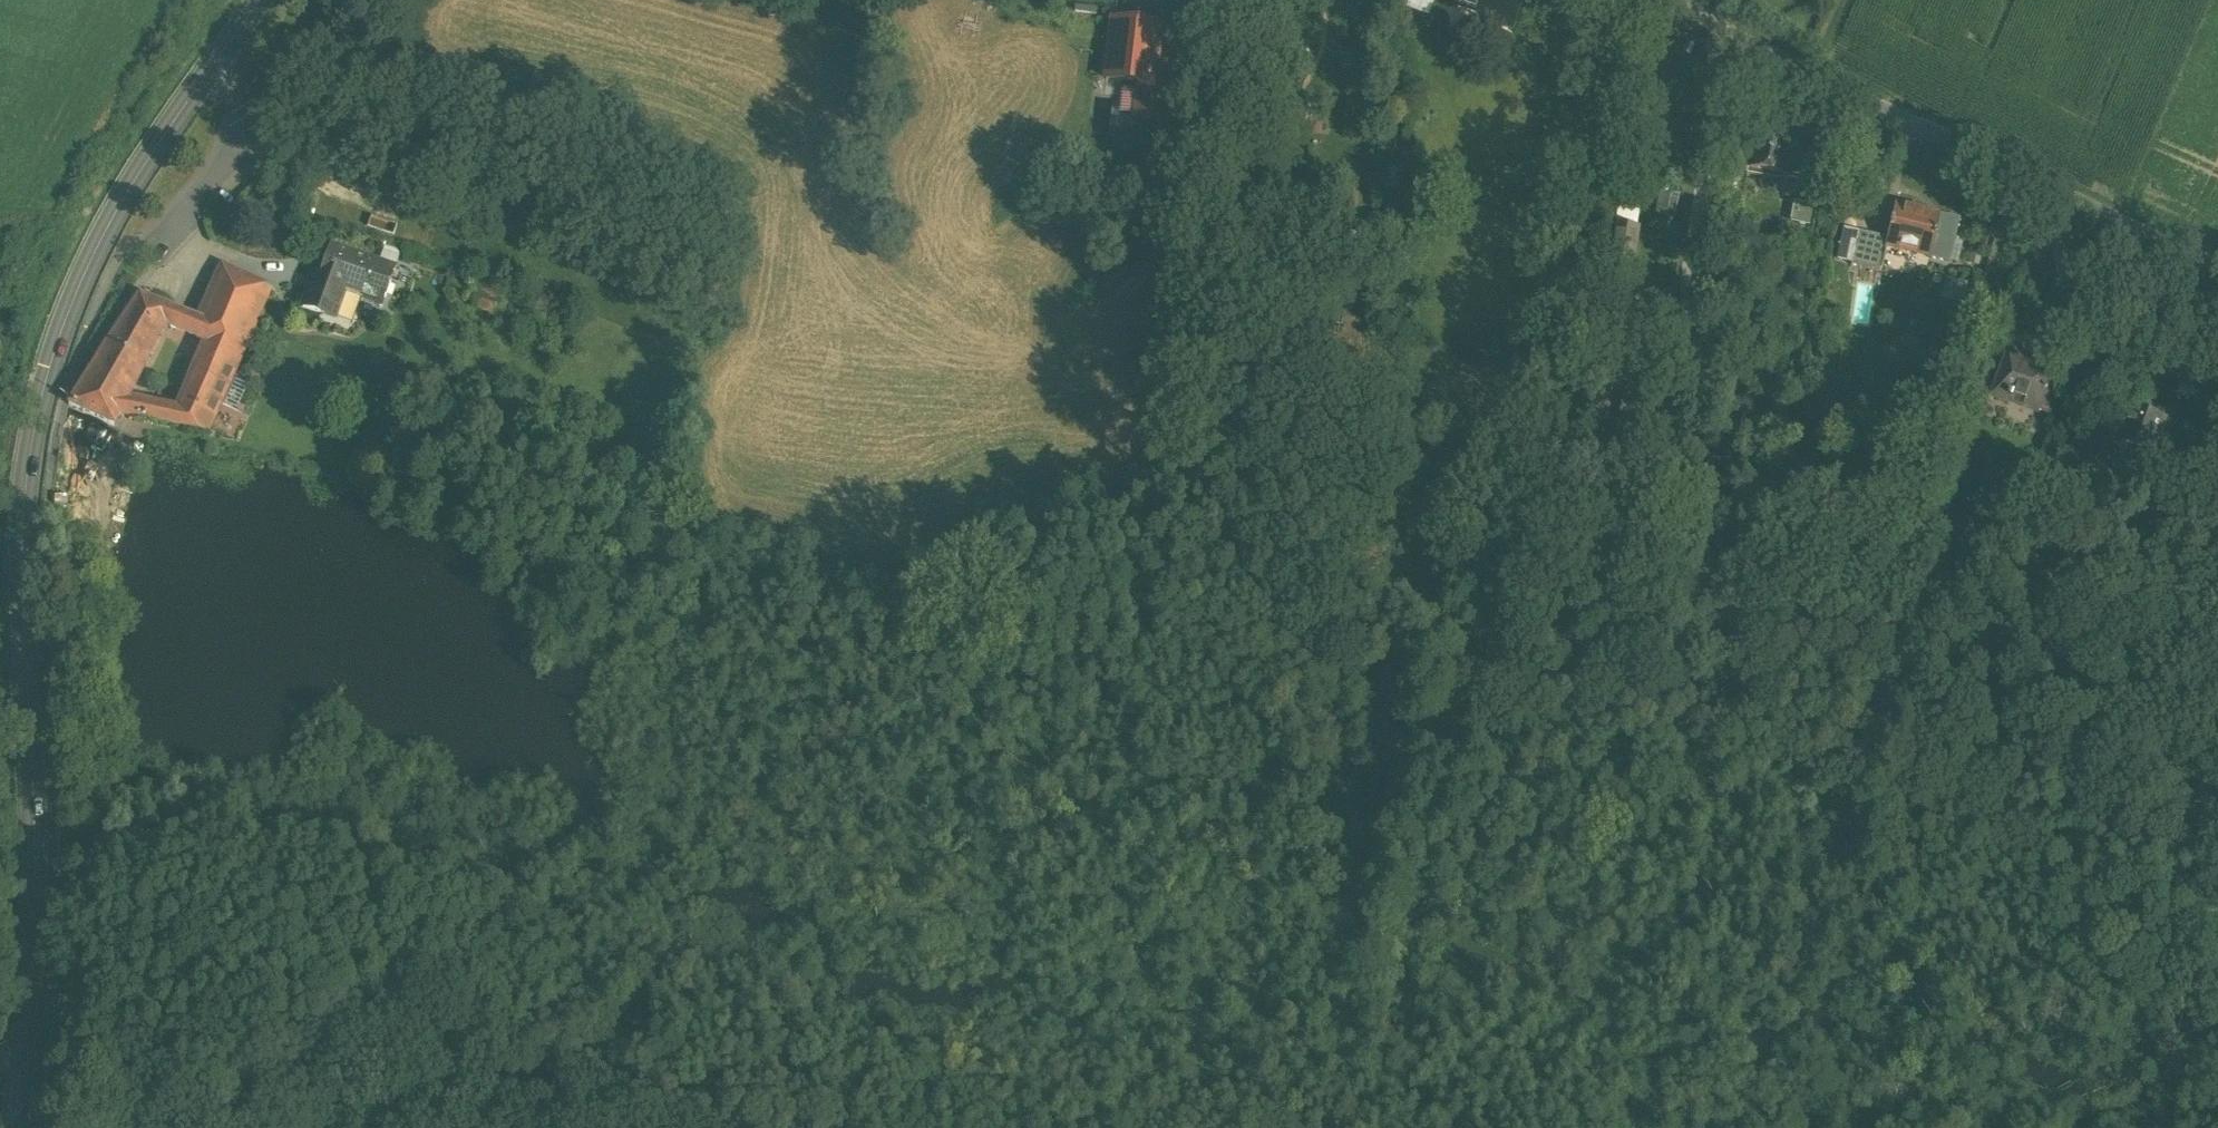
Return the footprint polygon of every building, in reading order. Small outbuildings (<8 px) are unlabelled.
[(1447,3),(1446,5),(1456,8),(1456,7),(1491,19),(1498,0),(1437,0),(1447,3)] [(1158,28),(1113,22),(1107,80),(1150,86),(1152,86),(1158,28)] [(1177,31),(1158,28),(1152,86),(1170,88),(1177,31)] [(1152,86),(1150,86),(1147,112),(1167,115),(1170,88),(1152,86)] [(1751,136),(1736,133),(1729,169),(1745,171),(1751,136)] [(1791,144),(1751,136),(1745,171),(1746,172),(1746,176),(1761,179),(1762,175),(1784,179),(1791,144)] [(1806,146),(1791,144),(1784,179),(1800,182),(1806,146)] [(1790,223),(1806,223),(1807,204),(1790,203),(1790,223)] [(1939,216),(1895,206),(1887,240),(1887,241),(1888,242),(1887,249),(1929,259),(1939,216)] [(1960,221),(1939,216),(1929,259),(1950,264),(1960,221)] [(1636,233),(1616,230),(1606,293),(1626,297),(1636,233)] [(1873,237),(1858,233),(1851,267),(1866,270),(1873,237)] [(1887,240),(1873,237),(1866,270),(1881,273),(1887,249),(1888,242),(1887,241),(1887,240)] [(396,271),(333,248),(321,281),(320,282),(337,288),(343,290),(342,294),(344,295),(362,301),(360,307),(380,315),(390,287),(396,271)] [(409,276),(396,271),(390,287),(403,292),(409,276)] [(268,291),(223,272),(202,320),(215,326),(248,339),(268,291)] [(337,288),(320,282),(321,281),(314,278),(303,309),(321,315),(324,307),(330,309),(337,288)] [(1966,286),(1949,281),(1944,299),(1962,304),(1966,286)] [(489,312),(496,292),(478,285),(470,305),(489,312)] [(1626,297),(1606,293),(1604,304),(1623,307),(1624,307),(1626,297)] [(344,295),(335,320),(353,326),(360,307),(362,301),(344,295)] [(171,308),(140,296),(117,329),(153,345),(163,324),(171,308)] [(202,320),(171,308),(163,324),(208,342),(215,326),(202,320)] [(177,413),(172,426),(206,434),(220,404),(230,380),(248,339),(215,326),(208,342),(177,413)] [(153,345),(117,329),(68,405),(112,428),(120,415),(126,401),(153,345)] [(2054,368),(2009,353),(1993,399),(2037,415),(2038,413),(2054,368)] [(2054,368),(2038,413),(2050,418),(2066,373),(2054,368)] [(246,387),(230,380),(220,404),(236,411),(246,387)] [(126,401),(120,415),(133,418),(135,403),(126,401)] [(135,403),(133,418),(172,426),(177,413),(135,403)] [(2167,421),(2135,410),(2123,445),(2155,456),(2167,421)]
